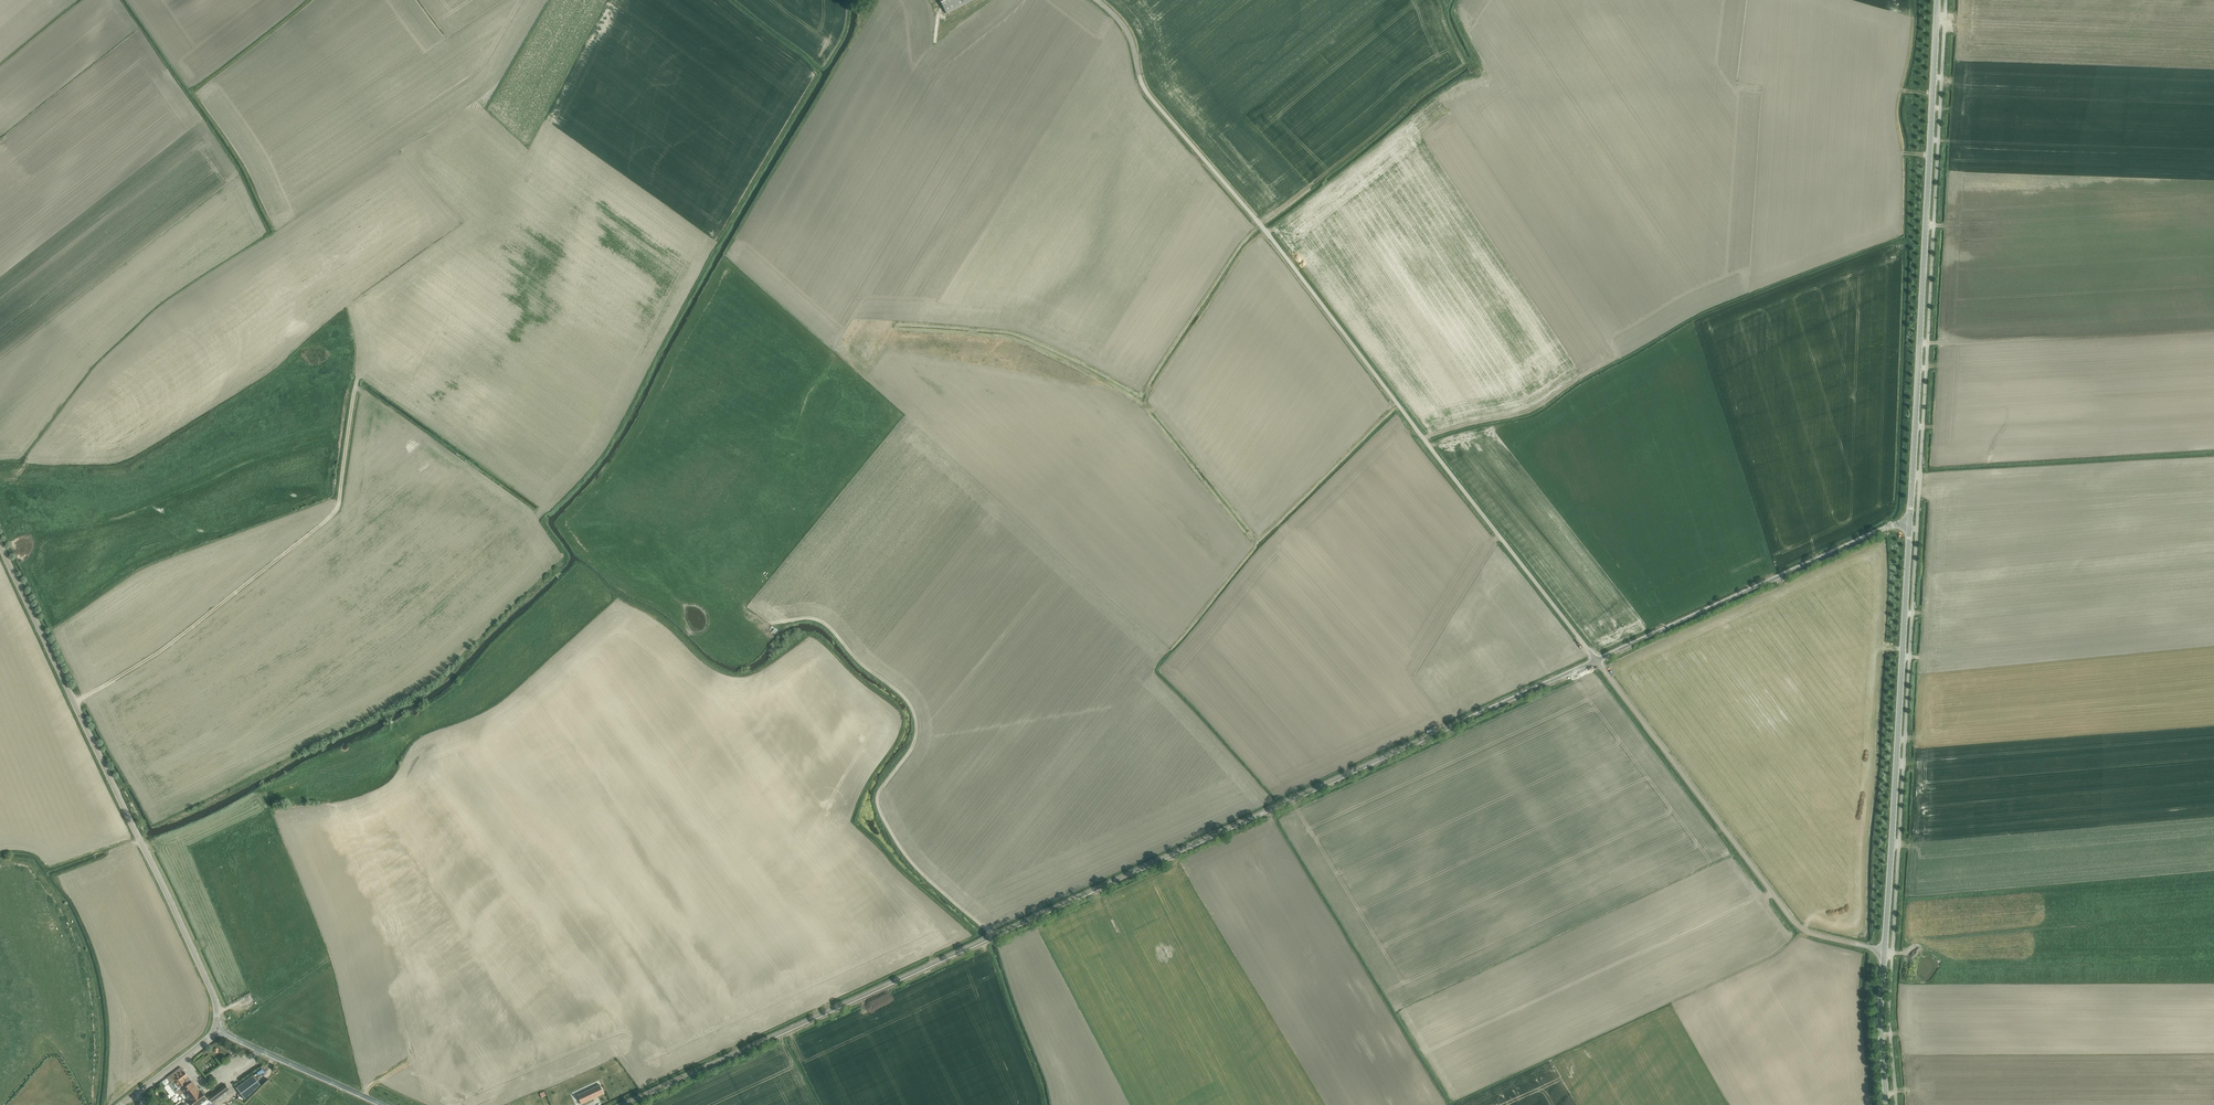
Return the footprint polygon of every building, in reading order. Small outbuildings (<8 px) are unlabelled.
[(973,0),(939,0),(946,14),(973,0)] [(241,1001),(246,996),(243,992),(238,997),(241,1001)] [(166,1078),(179,1095),(183,1093),(192,1104),(199,1104),(207,1099),(200,1090),(199,1091),(181,1067),(166,1078)] [(251,1075),(254,1080),(261,1075),(258,1070),(251,1075)] [(224,1084),(208,1096),(212,1102),(229,1089),(224,1084)] [(600,1085),(577,1095),(581,1104),(604,1093),(600,1085)]
